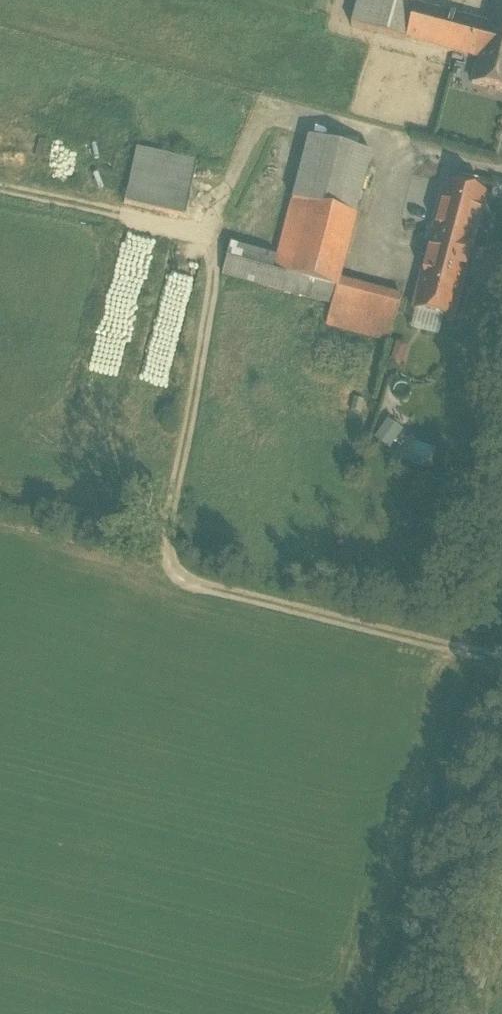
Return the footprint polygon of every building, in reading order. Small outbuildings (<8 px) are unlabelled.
[(350,25),(405,40),(414,5),(415,5),(417,0),(357,0),(350,25)] [(487,25),(415,5),(414,5),(405,40),(479,59),(481,50),(501,55),(501,0),(494,0),(487,25)] [(481,50),(479,59),(477,65),(472,83),(501,91),(501,55),(481,50)] [(371,155),(308,138),(292,200),(355,217),(371,155)] [(197,163),(137,150),(125,205),(186,218),(189,206),(188,206),(197,163)] [(486,195),(446,184),(423,270),(463,280),(486,195)] [(355,217),(292,200),(277,260),(270,287),(331,304),(338,280),(355,217)] [(158,241),(122,233),(94,371),(130,379),(158,241)] [(172,244),(143,382),(176,388),(205,250),(172,244)] [(277,260),(230,247),(222,275),(269,287),(270,287),(277,260)] [(463,280),(423,270),(417,294),(413,310),(417,311),(449,319),(453,320),(453,319),(453,318),(463,280)] [(387,294),(338,280),(331,304),(326,325),(376,338),(387,294)] [(387,294),(376,338),(389,341),(400,298),(387,294)] [(445,337),(449,319),(417,311),(412,329),(445,337)] [(403,361),(407,345),(398,343),(394,358),(403,361)] [(387,418),(375,439),(392,449),(404,428),(387,418)]
